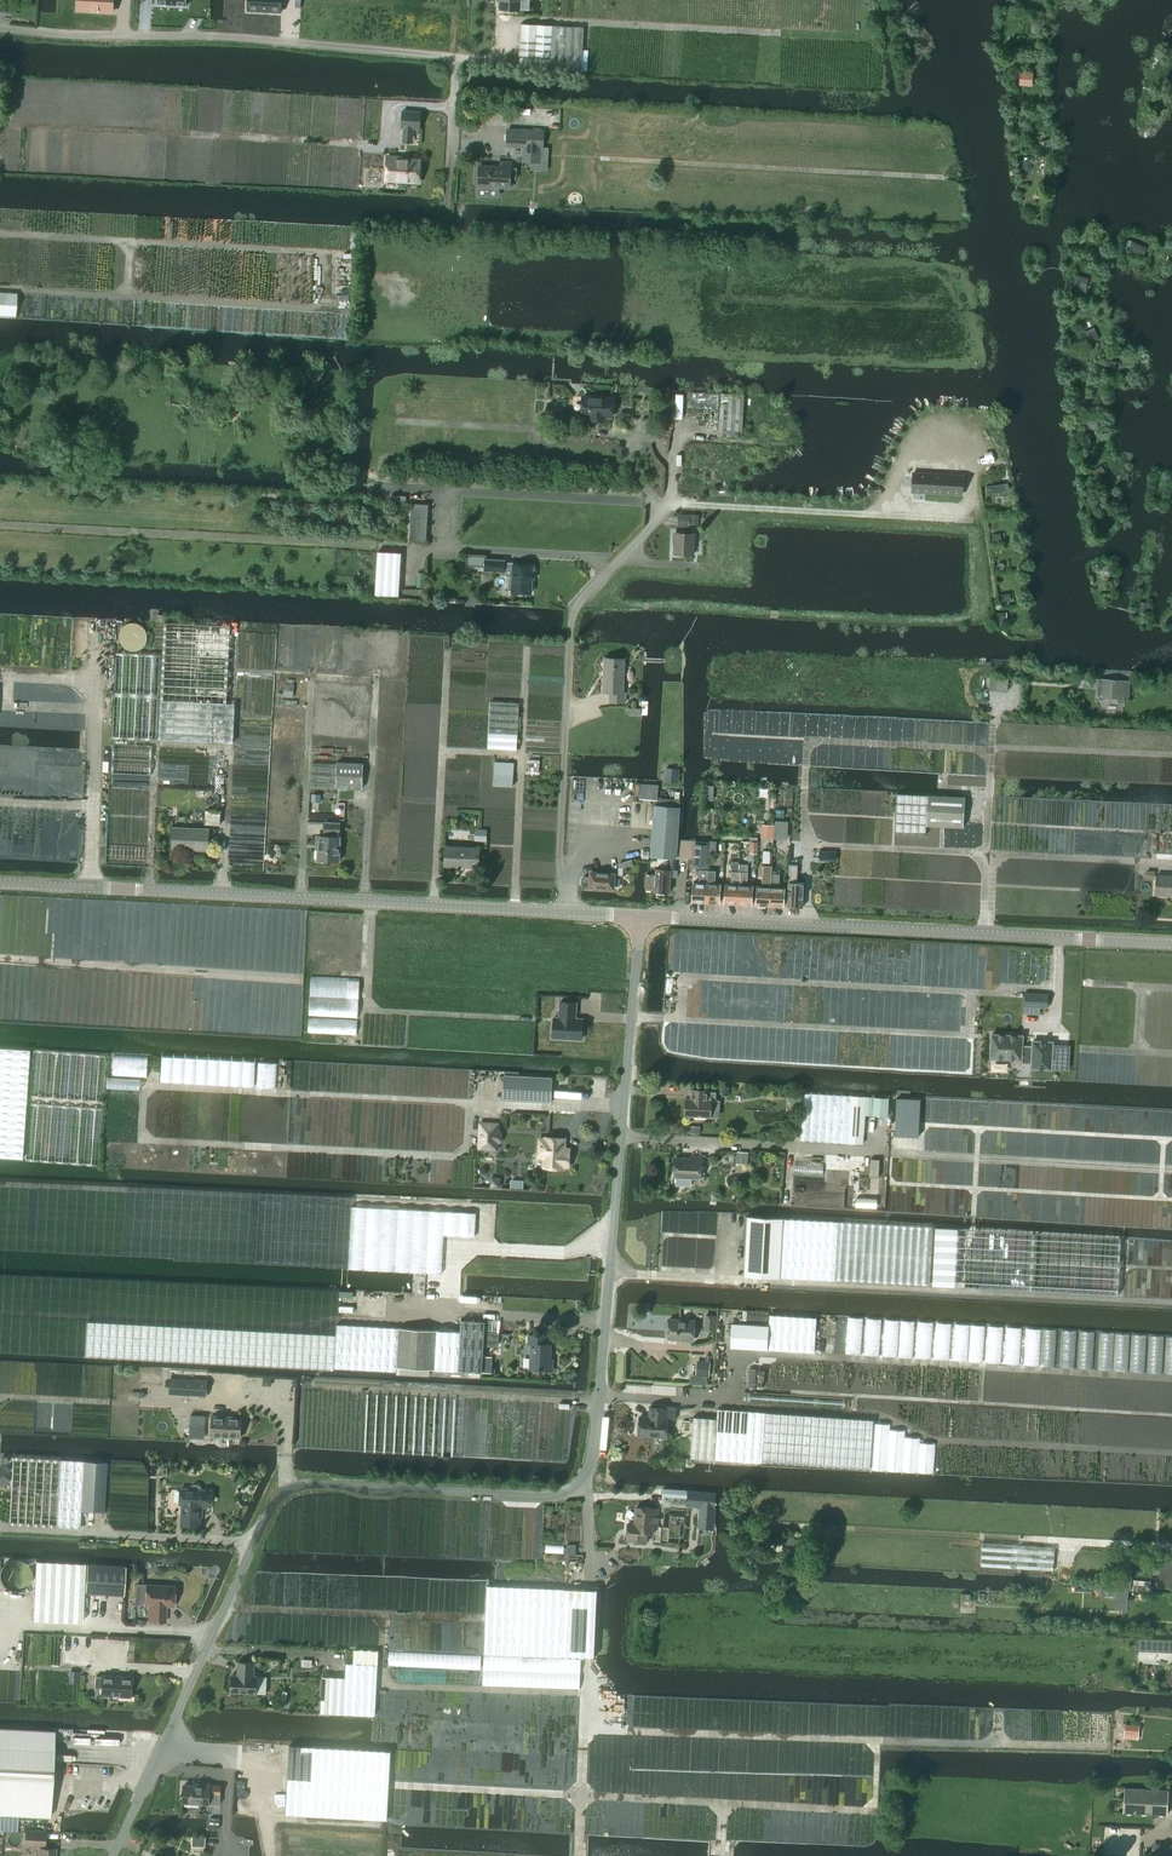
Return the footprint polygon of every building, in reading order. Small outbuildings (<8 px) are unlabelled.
[(78,10),(112,13),(113,0),(78,0),(78,10)] [(282,0),(249,0),(248,11),(281,12),(282,0)] [(500,10),(520,11),(520,0),(500,0),(500,10)] [(1045,31),(1045,21),(1031,21),(1031,31),(1045,31)] [(581,71),(584,28),(521,25),(519,68),(581,71)] [(1020,71),(1019,85),(1031,85),(1031,72),(1020,71)] [(401,110),(400,128),(403,128),(413,129),(419,129),(421,111),(401,110)] [(508,130),(507,146),(524,147),(523,162),(539,163),(540,148),(543,148),(543,132),(508,130)] [(1057,138),(1046,141),(1049,151),(1060,148),(1057,138)] [(386,155),(384,182),(419,185),(421,159),(403,157),(403,156),(386,155)] [(1022,169),(1031,168),(1031,160),(1021,161),(1022,169)] [(511,172),(511,163),(499,162),(499,167),(480,166),(478,186),(490,187),(489,190),(499,191),(499,187),(510,188),(511,179),(516,179),(516,172),(511,172)] [(1137,254),(1141,245),(1132,242),(1128,250),(1137,254)] [(1094,258),(1099,252),(1090,246),(1086,252),(1094,258)] [(1085,291),(1088,279),(1076,276),(1073,287),(1085,291)] [(1099,338),(1094,328),(1083,333),(1088,344),(1099,338)] [(1112,371),(1113,362),(1103,360),(1102,370),(1112,371)] [(690,392),(689,408),(718,409),(719,394),(690,392)] [(720,393),(718,435),(742,437),(744,395),(720,393)] [(612,417),(613,399),(583,397),(582,415),(589,415),(589,420),(605,421),(605,416),(612,417)] [(1084,429),(1096,429),(1096,420),(1084,420),(1084,429)] [(1098,467),(1092,471),(1096,477),(1102,473),(1098,467)] [(916,472),(915,491),(961,494),(962,475),(916,472)] [(1099,509),(1095,497),(1086,500),(1090,511),(1099,509)] [(426,541),(428,505),(411,504),(409,540),(426,541)] [(693,555),(694,534),(675,533),(674,554),(693,555)] [(999,534),(991,535),(993,544),(996,544),(996,541),(1000,541),(999,534)] [(378,551),(375,595),(399,597),(402,553),(378,551)] [(513,566),(505,566),(505,561),(486,560),(484,560),(484,556),(468,555),(467,566),(485,567),(485,571),(504,572),(504,575),(506,575),(506,590),(512,590),(512,592),(531,593),(532,581),(533,581),(535,579),(536,568),(534,567),(513,566)] [(1102,570),(1102,571),(1109,574),(1112,567),(1105,564),(1104,565),(1099,562),(1097,568),(1102,570)] [(1138,613),(1147,614),(1148,604),(1139,603),(1138,613)] [(1005,613),(994,614),(994,622),(1006,621),(1005,613)] [(149,639),(149,636),(148,631),(147,628),(145,626),(141,623),(138,622),(135,622),(131,622),(129,623),(126,624),(124,626),(123,628),(121,630),(120,633),(120,636),(121,641),(122,644),(124,646),(128,650),(131,651),(134,651),(137,651),(140,650),(143,648),(144,647),(146,645),(148,642),(149,639)] [(233,742),(235,704),(226,704),(230,627),(165,624),(160,739),(233,742)] [(624,703),(625,693),(622,693),(624,660),(605,659),(603,692),(611,693),(610,703),(624,703)] [(997,677),(996,690),(1007,691),(1008,677),(997,677)] [(1122,699),(1124,681),(1102,679),(1100,697),(1122,699)] [(285,685),(284,697),(293,698),(294,685),(285,685)] [(490,702),(488,749),(517,750),(519,703),(490,702)] [(313,763),(312,787),(362,789),(363,763),(337,762),(337,764),(313,763)] [(494,763),(493,785),(512,786),(513,764),(494,763)] [(665,769),(664,782),(678,783),(679,770),(665,769)] [(641,784),(640,799),(654,800),(657,800),(657,798),(658,785),(641,784)] [(963,827),(965,798),(928,796),(927,825),(963,827)] [(652,830),(650,857),(671,858),(670,870),(675,870),(676,858),(688,859),(689,840),(677,839),(680,800),(662,799),(662,798),(657,798),(657,800),(654,800),(652,830)] [(775,826),(774,831),(786,832),(787,822),(775,821),(775,826)] [(339,862),(340,825),(324,825),(324,834),(331,835),(331,837),(319,837),(318,861),(339,862)] [(208,850),(209,829),(173,828),(172,849),(208,850)] [(688,859),(687,864),(693,864),(693,866),(706,866),(708,845),(696,845),(696,840),(689,840),(688,859)] [(708,842),(707,856),(716,857),(716,842),(708,842)] [(478,868),(479,849),(446,848),(445,866),(478,868)] [(739,872),(740,865),(740,863),(731,862),(731,872),(730,886),(725,885),(724,903),(737,904),(739,872)] [(740,865),(739,872),(737,904),(750,905),(752,887),(747,886),(747,872),(747,865),(740,865)] [(770,906),(771,874),(772,866),(763,866),(761,887),(758,887),(757,905),(770,906)] [(802,908),(804,884),(797,883),(798,867),(789,866),(787,907),(802,908)] [(647,875),(646,890),(655,891),(655,892),(670,893),(671,876),(677,877),(678,870),(675,870),(670,870),(656,869),(656,875),(647,875)] [(693,902),(706,903),(708,871),(699,870),(698,883),(694,883),(693,902)] [(1155,871),(1146,870),(1146,879),(1154,880),(1155,871)] [(716,871),(708,871),(706,903),(720,903),(721,884),(715,884),(716,871)] [(589,884),(589,887),(614,889),(615,874),(590,872),(590,876),(589,884)] [(784,889),(779,888),(780,874),(772,874),(771,874),(770,906),(783,907),(784,889)] [(1156,874),(1155,895),(1171,895),(1171,875),(1156,874)] [(1048,1008),(1049,994),(1025,993),(1024,1014),(1040,1015),(1040,1007),(1048,1008)] [(575,1014),(576,1003),(560,1002),(559,1018),(554,1018),(553,1038),(582,1039),(583,1019),(573,1019),(574,1014),(575,1014)] [(1033,1041),(1033,1046),(1022,1046),(1023,1036),(992,1034),(991,1058),(1021,1060),(1021,1063),(1032,1063),(1032,1068),(1051,1069),(1053,1042),(1033,1041)] [(29,1050),(0,1048),(0,1157),(22,1158),(29,1050)] [(551,1102),(552,1078),(504,1075),(503,1100),(551,1102)] [(684,1108),(685,1110),(685,1115),(710,1117),(711,1100),(715,1101),(716,1092),(709,1092),(709,1090),(692,1089),(692,1099),(686,1098),(686,1102),(684,1105),(684,1108)] [(789,1100),(792,1107),(799,1108),(802,1105),(802,1092),(790,1091),(789,1100)] [(804,1093),(801,1140),(863,1144),(865,1115),(887,1116),(888,1098),(866,1096),(804,1093)] [(481,1121),(479,1148),(496,1149),(497,1141),(501,1141),(502,1132),(497,1132),(498,1122),(481,1121)] [(690,1126),(690,1133),(700,1134),(700,1126),(690,1126)] [(564,1149),(565,1138),(546,1137),(546,1140),(540,1139),(539,1154),(541,1156),(545,1156),(544,1167),(563,1168),(563,1166),(569,1166),(570,1149),(564,1149)] [(737,1151),(736,1164),(748,1165),(749,1152),(737,1151)] [(700,1179),(702,1156),(692,1156),(692,1159),(675,1158),(674,1177),(700,1179)] [(870,1159),(870,1176),(878,1177),(879,1159),(870,1159)] [(491,1178),(491,1187),(500,1187),(500,1178),(491,1178)] [(342,1266),(346,1206),(259,1201),(256,1261),(342,1266)] [(457,1274),(460,1212),(352,1206),(349,1269),(457,1274)] [(743,1275),(780,1277),(783,1218),(746,1216),(743,1275)] [(464,1218),(463,1227),(473,1228),(474,1218),(464,1218)] [(838,1221),(783,1218),(780,1277),(835,1280),(929,1284),(933,1226),(838,1221)] [(935,1227),(932,1286),(1118,1296),(1120,1237),(935,1227)] [(814,1352),(817,1318),(770,1315),(769,1325),(732,1323),(731,1347),(814,1352)] [(713,1330),(714,1316),(706,1316),(705,1330),(713,1330)] [(336,1333),(89,1319),(87,1354),(397,1371),(397,1367),(482,1372),(483,1342),(484,1333),(485,1321),(461,1320),(460,1331),(437,1330),(399,1328),(337,1324),(336,1333)] [(693,1340),(695,1321),(669,1319),(668,1338),(693,1340)] [(484,1333),(483,1342),(495,1343),(495,1334),(484,1333)] [(552,1370),(553,1359),(550,1359),(551,1344),(546,1344),(547,1336),(529,1335),(528,1344),(531,1344),(530,1369),(552,1370)] [(698,1361),(697,1375),(708,1376),(709,1362),(698,1361)] [(749,1369),(748,1387),(755,1387),(756,1370),(749,1369)] [(207,1396),(208,1380),(169,1378),(168,1394),(207,1396)] [(640,1416),(639,1435),(666,1437),(668,1418),(674,1419),(675,1409),(650,1407),(649,1417),(640,1416)] [(693,1417),(691,1458),(761,1463),(761,1461),(870,1469),(873,1420),(717,1409),(717,1419),(693,1417)] [(205,1423),(206,1416),(191,1415),(190,1423),(205,1423)] [(240,1438),(241,1418),(213,1416),(212,1436),(240,1438)] [(873,1423),(870,1469),(933,1473),(935,1444),(919,1443),(920,1438),(904,1437),(905,1431),(889,1430),(889,1424),(873,1423)] [(104,1511),(107,1462),(83,1461),(13,1456),(9,1523),(79,1528),(80,1510),(104,1511)] [(201,1491),(201,1489),(200,1487),(198,1486),(197,1485),(195,1485),(194,1486),(192,1487),(191,1488),(191,1490),(181,1489),(180,1504),(186,1504),(185,1515),(182,1514),(181,1525),(200,1526),(201,1507),(208,1507),(208,1505),(210,1506),(211,1491),(201,1491)] [(663,1488),(662,1501),(665,1501),(665,1496),(671,1496),(672,1489),(663,1488)] [(715,1508),(716,1492),(688,1490),(687,1506),(700,1507),(699,1523),(714,1524),(715,1508)] [(658,1523),(659,1517),(658,1517),(658,1509),(636,1507),(635,1524),(628,1524),(626,1541),(637,1542),(638,1533),(653,1534),(653,1527),(657,1527),(657,1522),(658,1523)] [(783,1539),(783,1550),(805,1550),(805,1539),(783,1539)] [(1055,1547),(982,1543),(980,1566),(1053,1571),(1055,1547)] [(1161,1556),(1159,1588),(1171,1589),(1171,1557),(1161,1556)] [(1150,1592),(1151,1581),(1131,1580),(1132,1560),(1116,1559),(1115,1583),(1102,1582),(1101,1589),(1128,1590),(1150,1592)] [(82,1622),(85,1563),(35,1560),(32,1620),(82,1622)] [(124,1595),(125,1566),(87,1564),(85,1593),(124,1595)] [(173,1606),(175,1586),(146,1584),(145,1604),(150,1605),(149,1621),(165,1621),(166,1606),(173,1606)] [(594,1658),(597,1590),(487,1585),(484,1653),(594,1658)] [(1127,1610),(1128,1590),(1101,1589),(1101,1600),(1115,1600),(1115,1609),(1127,1610)] [(62,1635),(60,1666),(89,1668),(91,1636),(62,1635)] [(254,1676),(255,1663),(238,1662),(238,1675),(232,1675),(231,1692),(256,1693),(257,1676),(254,1676)] [(375,1715),(378,1665),(346,1663),(345,1677),(344,1713),(375,1715)] [(80,1683),(80,1671),(69,1671),(68,1683),(80,1683)] [(131,1677),(102,1676),(102,1677),(95,1676),(95,1687),(101,1687),(101,1695),(130,1696),(131,1677)] [(344,1713),(345,1677),(322,1676),(321,1712),(344,1713)] [(1125,1725),(1124,1734),(1138,1736),(1139,1726),(1125,1725)] [(50,1816),(55,1730),(0,1727),(0,1814),(50,1816)] [(387,1819),(391,1751),(290,1745),(286,1813),(387,1819)] [(209,1804),(210,1785),(199,1784),(199,1786),(184,1785),(183,1802),(209,1804)] [(1167,1815),(1168,1791),(1125,1788),(1123,1812),(1167,1815)] [(210,1817),(209,1827),(219,1828),(220,1818),(220,1817),(221,1809),(211,1808),(210,1817)] [(55,1849),(44,1848),(45,1830),(25,1829),(24,1845),(38,1845),(37,1855),(55,1855),(55,1849)] [(193,1837),(192,1845),(205,1846),(205,1838),(193,1837)] [(1152,1844),(1152,1855),(1171,1855),(1171,1844),(1152,1844)]
